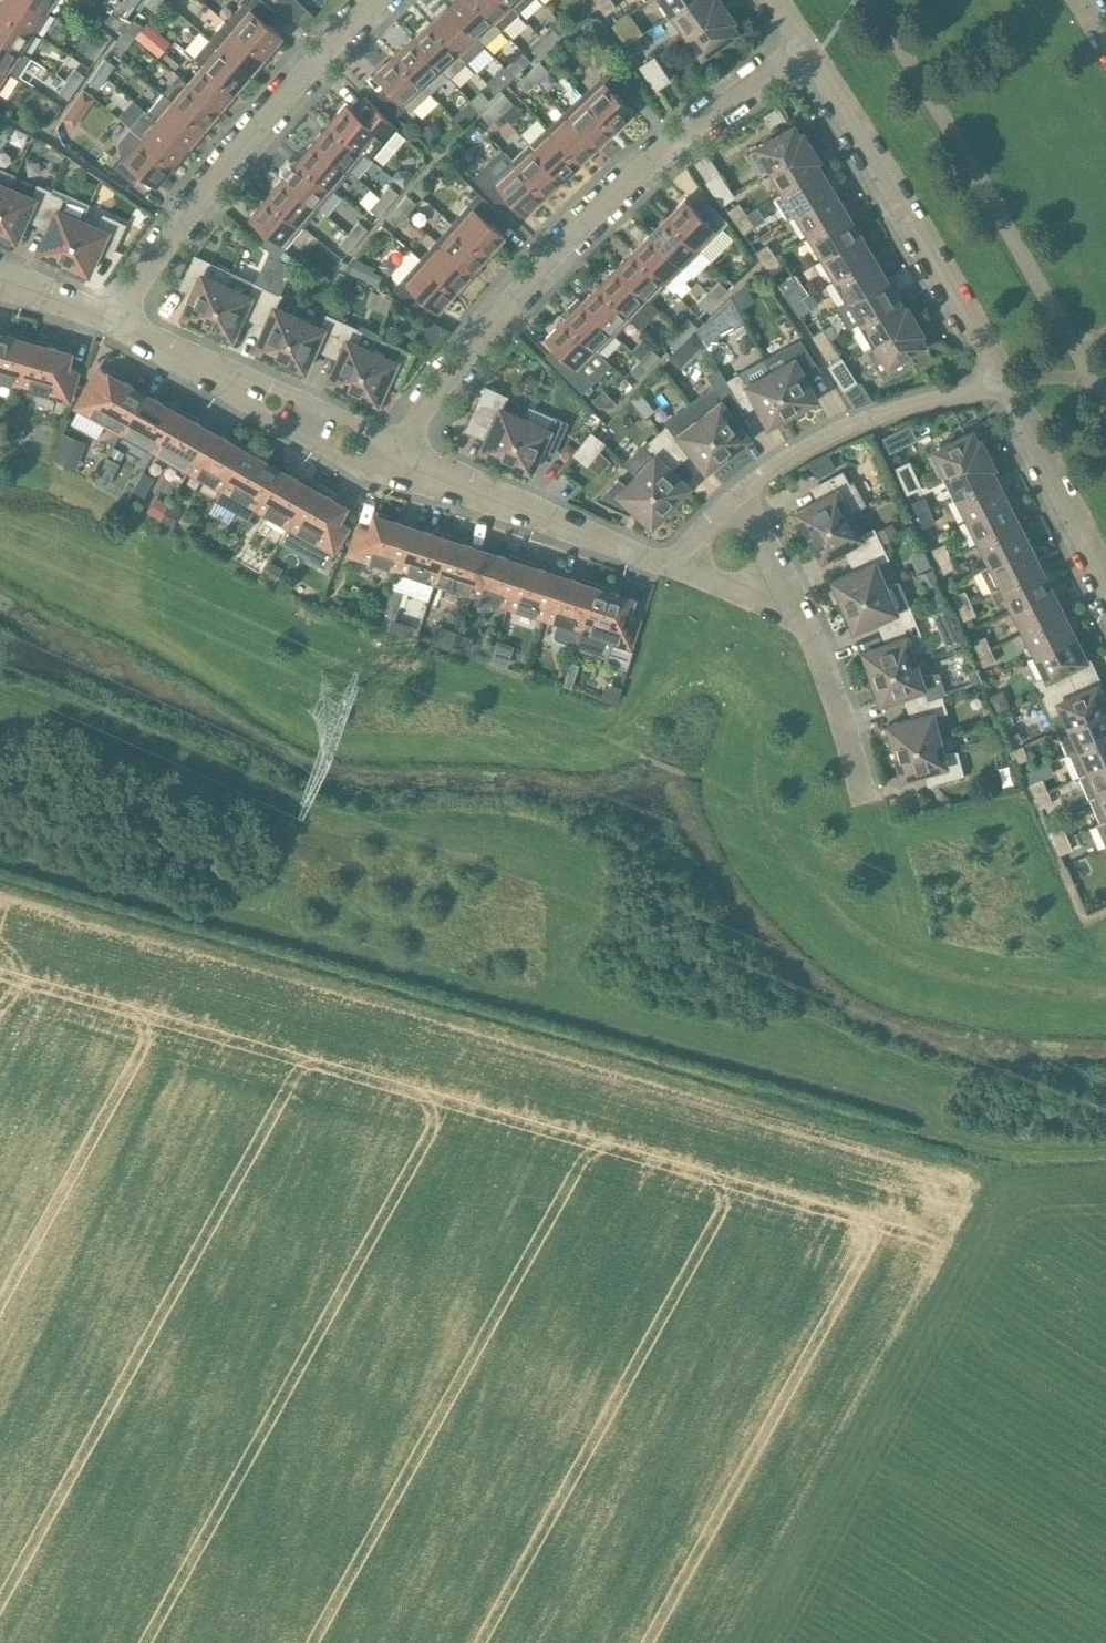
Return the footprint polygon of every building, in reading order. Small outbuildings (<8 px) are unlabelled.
[(45,8),(32,0),(5,0),(0,7),(0,8),(32,29),(45,8)] [(45,8),(51,0),(32,0),(45,8)] [(133,9),(139,0),(124,0),(123,1),(133,9)] [(163,0),(147,0),(145,3),(155,10),(163,0)] [(265,53),(281,34),(267,22),(276,11),(263,0),(252,0),(248,5),(244,2),(228,22),(265,53)] [(295,0),(277,0),(276,1),(294,18),(303,8),(295,0)] [(450,6),(486,45),(504,29),(477,0),(456,0),(450,6)] [(504,29),(521,13),(520,12),(509,0),(477,0),(504,29)] [(520,12),(532,0),(509,0),(520,12)] [(613,0),(603,0),(599,3),(606,14),(617,6),(613,0)] [(673,12),(690,0),(665,0),(673,12)] [(673,12),(688,33),(725,6),(721,0),(690,0),(673,12)] [(124,20),(133,9),(123,1),(114,13),(124,20)] [(468,61),(486,45),(450,6),(432,22),(468,61)] [(733,18),(725,6),(688,33),(703,54),(737,30),(730,20),(733,18)] [(32,29),(0,8),(0,36),(19,49),(32,29)] [(125,30),(135,37),(143,25),(134,18),(125,30)] [(265,53),(228,22),(226,19),(210,38),(250,71),(265,53)] [(171,42),(148,22),(135,37),(159,56),(171,42)] [(468,61),(432,22),(414,38),(449,76),(451,78),(468,61)] [(541,35),(550,44),(560,34),(552,25),(541,35)] [(627,44),(638,36),(630,25),(619,33),(627,44)] [(94,40),(104,47),(113,36),(102,29),(94,40)] [(126,49),(135,37),(125,30),(116,41),(126,49)] [(550,44),(541,35),(530,45),(539,54),(550,44)] [(19,49),(0,36),(0,65),(6,69),(7,68),(11,71),(11,72),(18,77),(31,56),(19,49)] [(646,48),(638,36),(627,44),(635,55),(646,48)] [(195,56),(205,65),(234,90),(250,71),(210,38),(195,56)] [(414,38),(397,54),(432,92),(449,76),(414,38)] [(104,47),(94,40),(86,52),(96,59),(104,47)] [(412,111),(432,92),(397,54),(378,71),(391,85),(381,94),(398,113),(407,105),(412,111)] [(655,56),(642,65),(657,89),(671,79),(655,56)] [(106,57),(97,69),(107,76),(116,64),(106,57)] [(517,57),(506,67),(514,76),(525,66),(517,57)] [(529,72),(538,81),(549,70),(541,61),(529,72)] [(0,65),(0,89),(11,72),(11,71),(7,68),(6,69),(0,65)] [(189,83),(219,108),(234,90),(205,65),(189,83)] [(514,76),(506,67),(495,77),(504,86),(514,76)] [(75,68),(67,80),(77,87),(86,75),(75,68)] [(583,94),(614,128),(632,110),(624,101),(633,91),(611,68),(601,77),(583,94)] [(99,88),(107,76),(97,69),(89,81),(99,88)] [(526,91),(538,81),(529,72),(518,82),(526,91)] [(164,93),(174,101),(203,126),(219,108),(189,83),(179,74),(164,93)] [(77,87),(67,80),(59,91),(69,98),(77,87)] [(77,101),(88,108),(95,97),(84,90),(77,101)] [(471,100),(479,109),(490,99),(482,90),(471,100)] [(164,93),(148,111),(159,119),(188,144),(203,126),(174,101),(164,93)] [(494,104),(502,113),(514,103),(506,93),(494,104)] [(583,94),(566,111),(597,144),(614,128),(583,94)] [(367,97),(355,111),(347,104),(331,123),(365,152),(372,158),(398,126),(367,97)] [(466,97),(451,110),(463,124),(478,110),(466,97)] [(491,124),(502,113),(494,104),(483,115),(491,124)] [(159,119),(148,111),(147,109),(144,112),(131,128),(143,138),(173,163),(188,144),(159,119)] [(566,111),(548,127),(579,160),(597,144),(566,111)] [(349,170),(365,152),(331,123),(315,141),(349,170)] [(795,125),(758,146),(747,154),(760,176),(772,169),(811,145),(804,133),(801,135),(795,125)] [(531,144),(562,177),(579,160),(548,127),(531,144)] [(173,163),(143,138),(131,128),(120,141),(121,150),(122,154),(114,164),(134,180),(142,170),(156,182),(173,163)] [(300,159),(334,189),(349,170),(315,141),(300,159)] [(544,193),(562,177),(531,144),(514,160),(544,193)] [(772,169),(785,190),(821,169),(815,159),(818,158),(811,145),(772,169)] [(514,160),(506,151),(504,153),(500,155),(496,158),(493,162),(490,166),(485,171),(483,169),(475,176),(503,205),(513,196),(526,210),(544,193),(514,160)] [(300,159),(284,177),(318,207),(334,189),(300,159)] [(10,187),(16,175),(0,167),(0,210),(10,187)] [(415,175),(409,169),(399,170),(392,176),(404,187),(415,175)] [(798,212),(834,190),(821,169),(785,190),(785,191),(776,197),(788,218),(798,212)] [(734,195),(719,173),(708,181),(723,203),(734,195)] [(269,196),(303,225),(318,207),(284,177),(269,196)] [(10,187),(0,210),(0,231),(16,238),(29,210),(41,216),(52,191),(39,185),(33,197),(10,187)] [(380,196),(390,205),(400,193),(390,185),(380,196)] [(834,190),(798,212),(811,234),(847,212),(834,190)] [(67,193),(65,197),(52,191),(41,216),(53,221),(41,249),(65,260),(83,220),(83,219),(90,203),(67,193)] [(479,193),(453,222),(487,252),(504,234),(489,221),(498,210),(479,193)] [(408,194),(398,205),(407,214),(417,202),(408,194)] [(287,244),(303,225),(269,196),(252,215),(267,227),(258,238),(270,248),(278,254),(287,244)] [(390,205),(380,196),(370,208),(380,216),(390,205)] [(686,199),(668,217),(700,249),(728,221),(710,203),(700,213),(686,199)] [(736,221),(747,213),(739,202),(728,210),(736,221)] [(407,214),(398,205),(387,217),(397,225),(407,214)] [(811,234),(824,255),(860,234),(847,212),(811,234)] [(747,213),(736,221),(744,232),(755,224),(747,213)] [(125,224),(104,214),(96,226),(83,220),(65,260),(89,271),(102,243),(114,249),(125,224)] [(668,217),(651,234),(683,266),(691,274),(693,276),(710,260),(699,250),(700,249),(668,217)] [(349,232),(359,241),(369,229),(359,221),(349,232)] [(453,222),(437,240),(471,270),(487,252),(453,222)] [(349,252),(359,241),(349,232),(339,244),(349,252)] [(683,266),(651,234),(634,250),(666,282),(666,283),(674,292),(691,274),(683,266)] [(860,234),(824,255),(837,277),(873,255),(860,234)] [(437,240),(421,258),(455,288),(471,270),(437,240)] [(765,262),(776,255),(768,243),(757,251),(765,262)] [(270,248),(265,261),(278,267),(281,260),(282,258),(279,255),(278,254),(270,248)] [(455,288),(421,258),(412,250),(393,272),(393,277),(400,283),(396,287),(415,304),(424,294),(439,307),(455,288)] [(666,283),(666,282),(634,250),(618,267),(649,299),(666,283)] [(185,280),(181,287),(194,293),(184,314),(209,325),(227,284),(204,274),(209,261),(196,255),(185,280)] [(776,255),(765,262),(772,274),(783,266),(776,255)] [(873,255),(837,277),(850,299),(886,277),(873,255)] [(355,258),(344,271),(368,281),(374,267),(355,258)] [(649,299),(618,267),(601,284),(632,316),(643,327),(659,310),(649,300),(649,299)] [(227,284),(209,325),(233,335),(245,307),(257,313),(269,288),(255,282),(232,272),(227,284)] [(886,277),(850,299),(863,320),(899,299),(886,277)] [(270,318),(257,346),(281,357),(299,317),(276,306),(282,294),(280,293),(284,283),(273,278),(269,288),(257,313),(270,318)] [(709,291),(717,300),(728,289),(720,280),(709,291)] [(601,284),(584,301),(615,333),(632,316),(601,284)] [(792,305),(803,297),(796,286),(785,293),(792,305)] [(706,311),(717,300),(709,291),(697,302),(706,311)] [(615,333),(584,301),(579,297),(568,308),(572,312),(567,318),(598,350),(615,333)] [(811,309),(803,297),(792,305),(800,316),(811,309)] [(899,299),(863,320),(875,342),(915,319),(907,306),(904,308),(899,299)] [(299,317),(281,357),(305,368),(318,340),(330,346),(341,321),(328,315),(322,327),(299,317)] [(678,329),(687,337),(698,326),(689,317),(678,329)] [(558,345),(548,354),(584,391),(612,363),(598,350),(567,318),(549,336),(558,345)] [(922,331),(915,319),(875,342),(876,343),(868,348),(886,377),(914,360),(909,352),(925,343),(919,333),(922,331)] [(354,390),(378,337),(379,334),(361,326),(359,329),(341,321),(330,346),(342,351),(330,379),(354,390)] [(812,335),(820,347),(831,340),(824,328),(812,335)] [(676,348),(687,337),(678,329),(667,340),(676,348)] [(21,385),(34,338),(20,334),(19,337),(8,334),(8,338),(0,335),(0,379),(21,385)] [(378,337),(354,390),(378,401),(391,373),(403,378),(414,353),(378,337)] [(34,338),(21,385),(70,399),(78,370),(66,367),(70,355),(57,351),(58,348),(47,345),(48,342),(34,338)] [(787,347),(765,359),(772,371),(793,411),(816,398),(802,371),(816,363),(801,340),(787,347)] [(831,340),(820,347),(827,358),(838,351),(831,340)] [(651,347),(641,359),(650,367),(661,356),(651,347)] [(856,380),(841,358),(830,365),(845,387),(856,380)] [(639,379),(650,367),(641,359),(630,370),(639,379)] [(743,371),(728,381),(742,404),(755,396),(769,423),(793,411),(772,371),(765,359),(743,371)] [(110,372),(100,367),(78,406),(122,431),(143,394),(131,388),(133,385),(123,380),(125,377),(112,369),(110,372)] [(714,384),(690,403),(728,452),(749,436),(730,412),(742,404),(728,381),(717,388),(714,384)] [(508,396),(486,386),(467,429),(482,435),(485,430),(490,432),(483,448),(507,459),(525,418),(502,408),(508,396)] [(122,431),(155,450),(179,407),(167,400),(165,403),(155,398),(154,401),(143,394),(122,431)] [(728,452),(690,403),(665,422),(668,426),(659,434),(677,454),(688,444),(707,469),(728,452)] [(556,447),(567,422),(531,406),(525,418),(507,459),(531,470),(544,441),(556,447)] [(155,450),(189,469),(210,432),(198,426),(200,423),(190,418),(192,414),(179,407),(155,450)] [(910,424),(894,433),(884,438),(891,453),(902,447),(918,439),(910,424)] [(973,430),(935,449),(947,473),(988,452),(981,439),(978,441),(973,430)] [(87,441),(63,432),(53,459),(76,468),(87,441)] [(189,469),(222,488),(246,445),(234,438),(232,441),(222,436),(221,438),(210,432),(189,469)] [(604,442),(592,432),(575,453),(588,463),(604,442)] [(624,461),(638,474),(670,504),(689,485),(666,464),(677,454),(659,434),(650,442),(646,439),(624,461)] [(246,445),(222,488),(216,499),(250,518),(256,507),(277,470),(266,464),(267,461),(257,455),(259,452),(246,445)] [(113,446),(108,456),(119,463),(125,453),(113,446)] [(947,473),(958,495),(996,476),(991,467),(994,465),(988,452),(947,473)] [(920,486),(909,462),(897,467),(908,491),(920,486)] [(256,507),(290,526),(314,483),(301,476),(299,479),(290,473),(288,476),(277,470),(256,507)] [(850,513),(866,504),(853,482),(850,484),(843,471),(819,484),(825,496),(798,510),(811,534),(850,513)] [(652,524),(670,504),(638,474),(627,485),(620,478),(598,501),(630,514),(636,508),(652,524)] [(1007,499),(996,476),(958,495),(969,518),(1007,499)] [(314,483),(290,526),(280,543),(309,558),(318,541),(334,550),(349,524),(338,519),(344,508),(333,501),(334,498),(325,493),(326,490),(314,483)] [(913,502),(918,514),(931,509),(925,496),(913,502)] [(980,540),(1018,521),(1007,499),(969,518),(980,540)] [(931,509),(918,514),(924,527),(936,521),(931,509)] [(399,569),(412,529),(399,525),(400,522),(390,518),(391,515),(376,510),(371,528),(360,525),(350,553),(399,569)] [(862,535),(850,513),(811,534),(823,557),(851,543),(856,555),(881,543),(874,528),(862,535)] [(1018,521),(980,540),(992,563),(1029,544),(1018,521)] [(412,529),(399,569),(400,569),(394,588),(429,600),(434,581),(435,581),(450,534),(437,530),(436,533),(425,530),(424,533),(412,529)] [(450,534),(435,581),(472,593),(485,553),(473,549),(474,546),(463,542),(464,539),(450,534)] [(881,543),(856,555),(862,567),(834,579),(845,604),(886,586),(876,563),(888,557),(881,543)] [(933,548),(938,560),(951,555),(945,543),(933,548)] [(1041,567),(1029,544),(992,563),(992,564),(981,569),(991,589),(1002,584),(1003,586),(1041,567)] [(472,593),(508,605),(524,558),(510,554),(509,557),(498,554),(497,557),(485,553),(472,593)] [(956,568),(951,555),(938,560),(944,573),(956,568)] [(524,558),(508,605),(545,617),(558,577),(546,573),(547,570),(536,566),(537,563),(524,558)] [(1002,584),(991,589),(997,601),(1008,596),(1014,608),(1052,589),(1041,567),(1003,586),(1002,584)] [(933,568),(919,574),(923,586),(938,581),(933,568)] [(570,581),(558,577),(545,617),(557,621),(554,631),(554,633),(554,634),(555,636),(555,637),(556,638),(557,639),(558,640),(576,646),(597,582),(583,578),(582,581),(571,578),(570,581)] [(597,582),(576,646),(607,656),(612,639),(630,645),(639,616),(628,613),(632,601),(619,597),(620,594),(610,590),(611,587),(597,582)] [(884,616),(889,628),(914,618),(905,596),(891,599),(886,586),(845,604),(856,628),(884,616)] [(959,607),(971,601),(965,589),(953,594),(959,607)] [(1064,613),(1052,589),(1014,608),(1026,631),(1064,613)] [(389,600),(380,627),(389,629),(392,620),(394,621),(400,604),(389,600)] [(976,614),(971,601),(959,607),(964,619),(976,614)] [(965,640),(950,605),(934,613),(949,647),(965,640)] [(1064,613),(1026,631),(1037,655),(1075,636),(1064,613)] [(873,676),(915,661),(907,637),(920,633),(914,618),(889,628),(894,640),(865,651),(873,676)] [(979,653),(991,648),(985,635),(973,641),(979,653)] [(1043,693),(1078,678),(1072,665),(1086,658),(1075,636),(1037,655),(1048,676),(1037,681),(1043,693)] [(991,648),(979,653),(984,666),(996,660),(991,648)] [(920,675),(915,661),(873,676),(882,701),(911,691),(915,703),(941,695),(946,693),(938,672),(920,675)] [(1078,678),(1043,693),(1053,714),(1063,709),(1070,724),(1105,708),(1105,702),(1098,684),(1083,690),(1078,678)] [(946,710),(941,695),(915,703),(919,716),(889,724),(896,750),(939,738),(933,714),(946,710)] [(1105,736),(1105,708),(1070,724),(1058,730),(1068,752),(1070,751),(1080,747),(1105,736)] [(1080,747),(1070,751),(1081,775),(1090,771),(1090,770),(1105,763),(1105,736),(1080,747)] [(943,752),(939,738),(896,750),(903,775),(933,767),(936,780),(963,773),(957,751),(943,752)] [(1029,757),(1023,745),(1011,750),(1016,763),(1029,757)] [(1090,770),(1090,771),(1081,775),(1091,798),(1105,791),(1105,763),(1090,770)] [(1030,781),(1036,794),(1048,789),(1043,776),(1030,781)] [(1048,789),(1036,794),(1041,807),(1053,802),(1048,789)] [(1091,798),(1101,821),(1105,819),(1105,791),(1091,798)] [(1101,821),(1101,822),(1097,823),(1105,843),(1105,819),(1101,821)] [(1050,828),(1055,841),(1067,835),(1062,823),(1050,828)] [(1067,835),(1055,841),(1060,853),(1073,848),(1067,835)]
